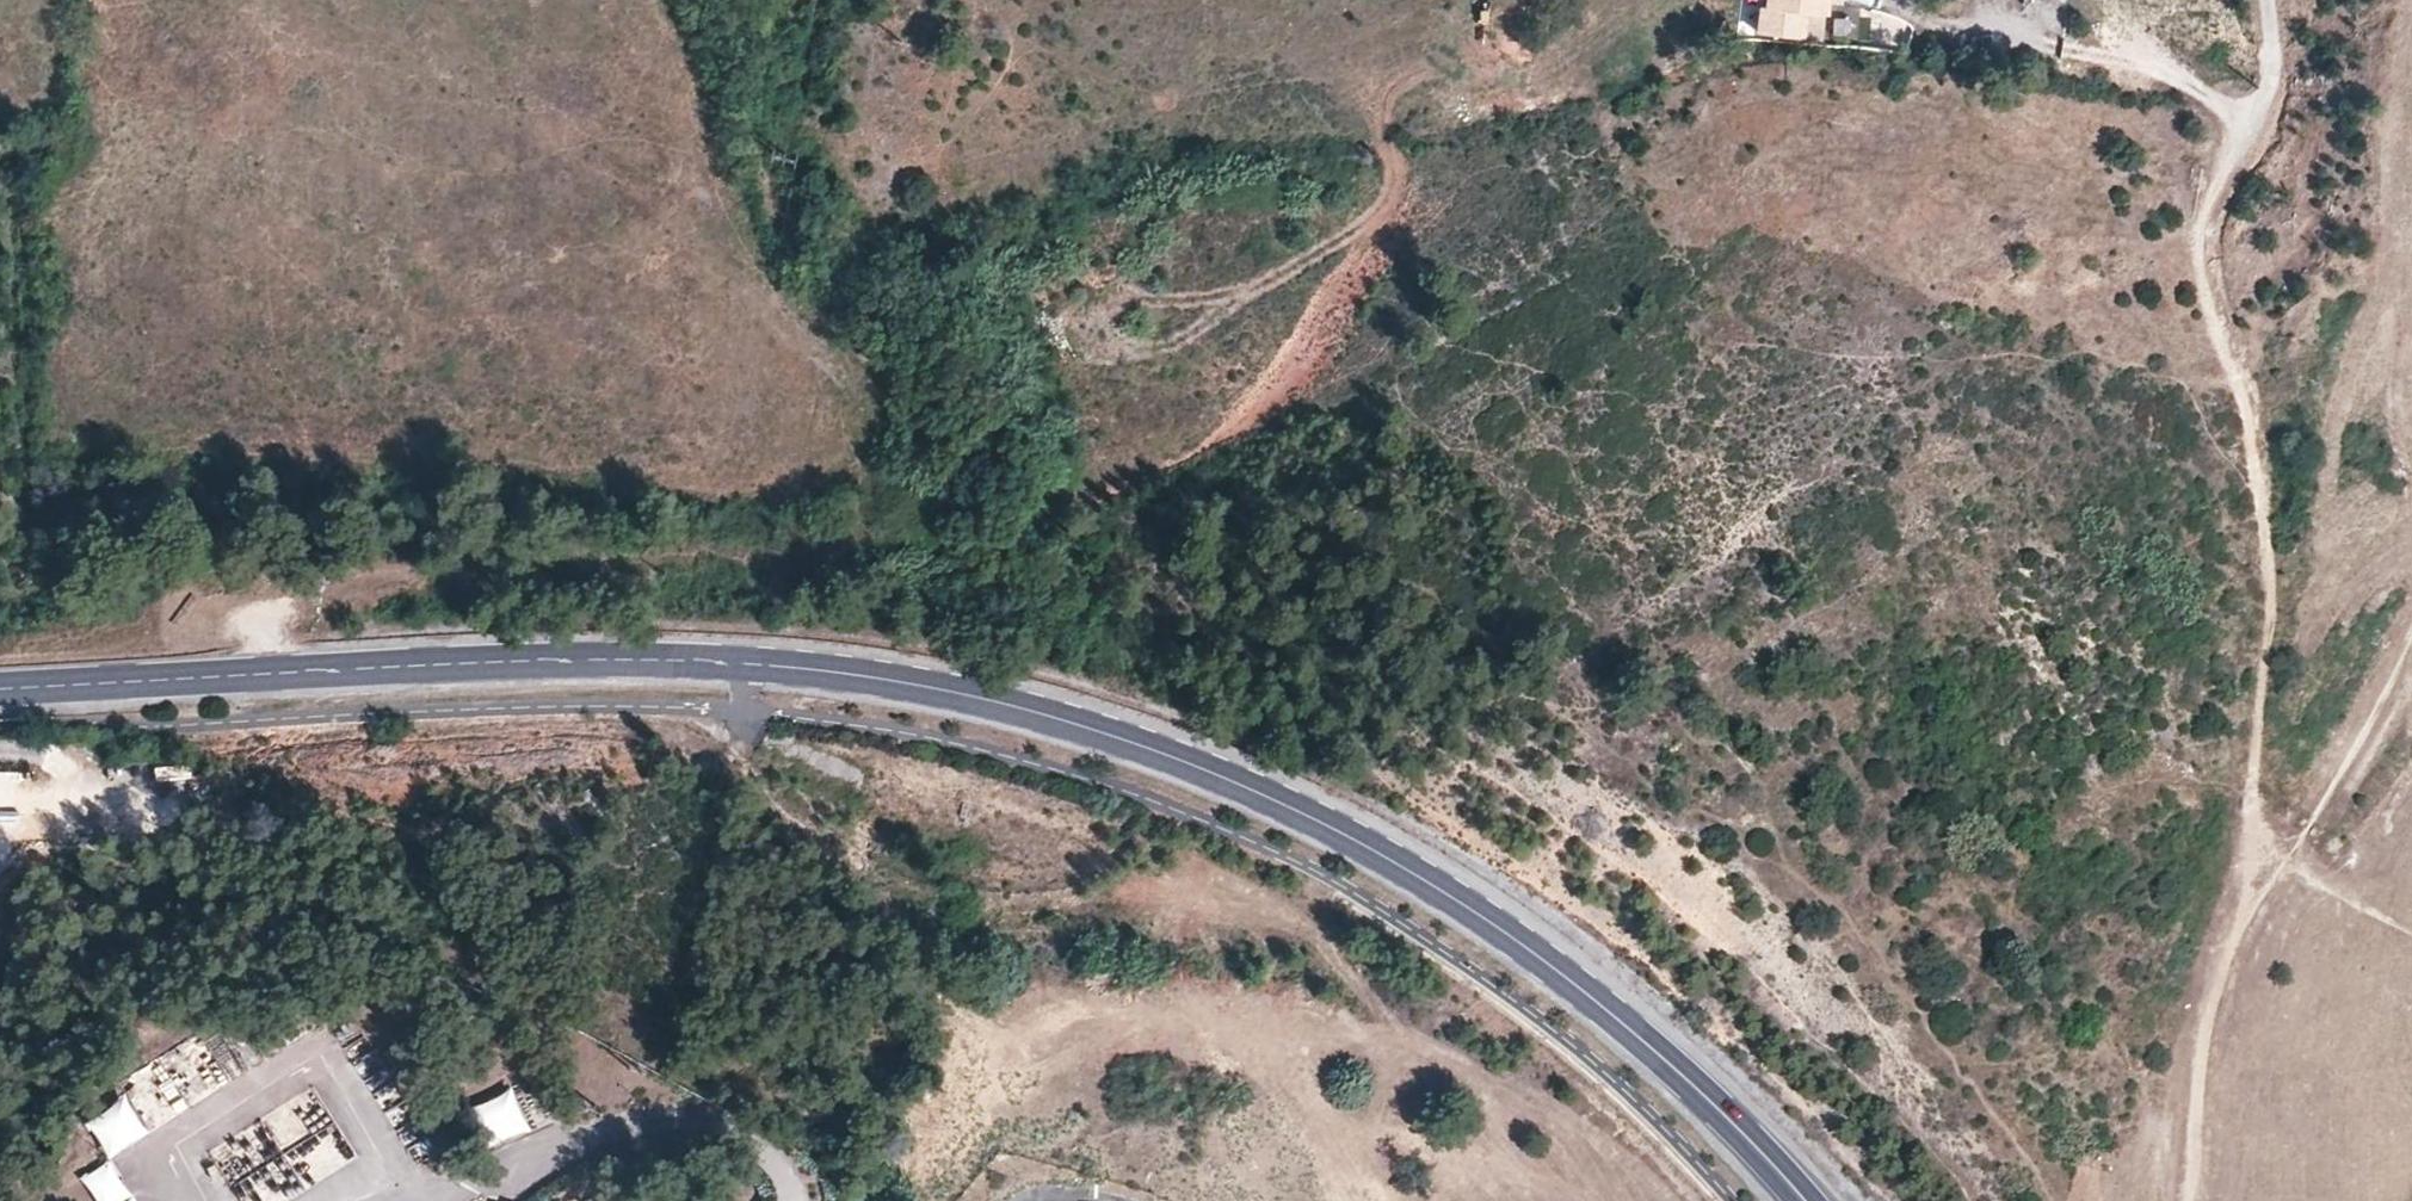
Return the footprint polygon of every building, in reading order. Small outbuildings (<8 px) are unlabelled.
[(1823,0),(1766,0),(1765,9),(1759,8),(1757,35),(1800,40),(1803,13),(1822,15),(1823,0)] [(79,1111),(105,1151),(151,1122),(125,1082),(79,1111)] [(513,1088),(471,1099),(482,1142),(524,1131),(513,1088)]
